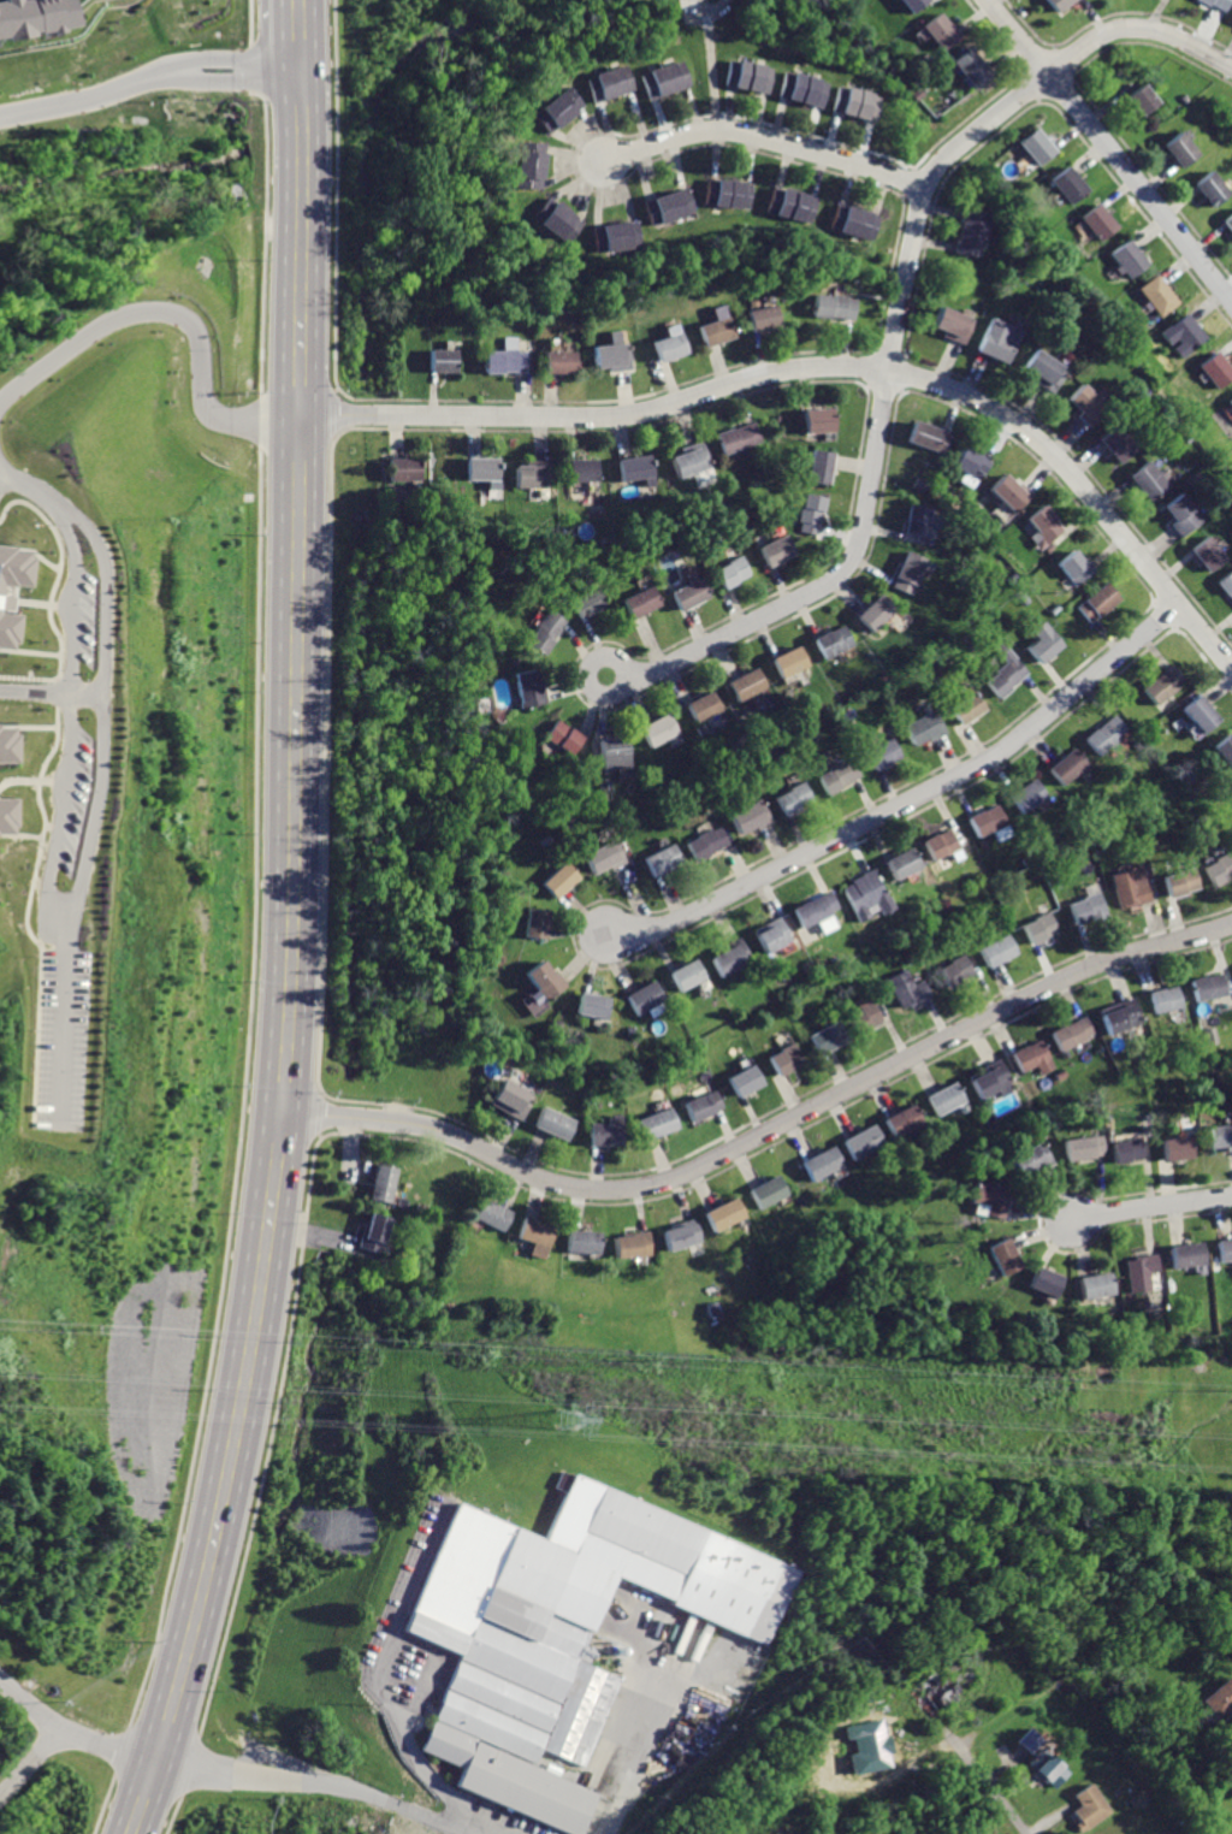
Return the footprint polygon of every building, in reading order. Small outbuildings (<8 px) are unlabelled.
[(75,25),(71,0),(3,0),(0,1),(0,39),(75,25)] [(913,13),(931,0),(903,0),(913,13)] [(1056,12),(1070,0),(1046,0),(1056,12)] [(1208,7),(1209,4),(1226,12),(1231,0),(1194,0),(1208,7)] [(942,13),(924,28),(943,52),(961,37),(942,13)] [(969,49),(950,64),(972,89),(990,75),(969,49)] [(729,60),(723,85),(766,95),(772,69),(729,60)] [(640,76),(648,99),(689,84),(681,61),(640,76)] [(624,66),(584,81),(591,102),(632,89),(624,66)] [(784,71),(777,97),(821,110),(828,83),(784,71)] [(1141,84),(1123,100),(1139,118),(1156,103),(1141,84)] [(839,87),(831,112),(873,124),(881,99),(839,87)] [(564,88),(529,116),(545,135),(579,107),(564,88)] [(1035,130),(1015,146),(1035,168),(1053,153),(1035,130)] [(1177,134),(1160,148),(1177,170),(1195,156),(1177,134)] [(517,143),(514,185),(540,188),(543,146),(517,143)] [(1067,167),(1050,179),(1068,205),(1086,193),(1067,167)] [(1207,172),(1191,185),(1212,208),(1227,194),(1207,172)] [(706,179),(704,205),(747,209),(750,184),(706,179)] [(644,202),(651,226),(693,212),(686,189),(644,202)] [(772,189),(766,212),(810,223),(816,200),(772,189)] [(545,199),(532,218),(570,244),(585,225),(545,199)] [(1095,205),(1078,219),(1096,241),(1113,227),(1095,205)] [(836,206),(829,229),(870,242),(877,218),(836,206)] [(964,208),(956,254),(983,258),(989,212),(964,208)] [(1220,221),(1231,237),(1231,212),(1220,221)] [(593,227),(598,253),(642,245),(639,220),(593,227)] [(1126,242),(1109,254),(1119,266),(1115,268),(1121,276),(1125,272),(1130,278),(1144,266),(1126,242)] [(1155,274),(1137,288),(1159,316),(1177,303),(1155,274)] [(817,295),(813,319),(830,321),(831,316),(853,320),(857,301),(817,295)] [(748,313),(753,335),(783,327),(780,306),(748,313)] [(941,308),(932,330),(944,335),(943,338),(962,345),(972,321),(941,308)] [(1184,313),(1160,333),(1168,344),(1175,338),(1179,343),(1173,348),(1181,359),(1206,339),(1184,313)] [(700,329),(707,349),(739,337),(730,316),(700,329)] [(990,320),(975,353),(1005,366),(1019,332),(990,320)] [(653,343),(662,363),(689,353),(681,332),(653,343)] [(594,348),(597,369),(611,368),(611,373),(636,371),(633,343),(594,348)] [(431,351),(431,373),(461,373),(461,351),(431,351)] [(487,351),(487,374),(505,374),(505,371),(531,371),(531,351),(487,351)] [(1033,351),(1020,369),(1036,380),(1033,384),(1050,396),(1066,373),(1033,351)] [(546,353),(546,373),(579,373),(580,354),(546,353)] [(1214,353),(1197,367),(1216,390),(1231,377),(1214,353)] [(1079,386),(1066,401),(1078,412),(1076,415),(1088,427),(1104,409),(1079,386)] [(804,410),(806,434),(834,432),(833,408),(804,410)] [(717,437),(723,456),(763,442),(756,422),(717,437)] [(916,422),(908,443),(944,455),(952,434),(916,422)] [(1115,427),(1100,440),(1119,463),(1135,450),(1115,427)] [(669,457),(677,479),(713,466),(704,440),(686,448),(687,450),(669,457)] [(962,448),(952,467),(976,480),(988,458),(976,451),(975,454),(962,448)] [(810,450),(805,481),(827,485),(831,452),(810,450)] [(615,461),(621,485),(652,478),(646,454),(615,461)] [(386,460),(386,483),(421,484),(421,461),(386,460)] [(468,460),(468,481),(498,481),(497,460),(468,460)] [(513,466),(514,487),(551,486),(551,461),(533,461),(533,465),(513,466)] [(567,461),(567,483),(599,481),(599,461),(567,461)] [(1147,461),(1129,477),(1150,502),(1168,487),(1147,461)] [(1002,474),(987,491),(1013,516),(1032,495),(1018,483),(1015,486),(1002,474)] [(804,495),(796,532),(816,536),(821,513),(823,514),(825,498),(804,495)] [(1179,495),(1162,509),(1173,522),(1171,525),(1183,537),(1202,520),(1179,495)] [(910,507),(905,534),(928,538),(931,510),(910,507)] [(1042,507),(1026,521),(1047,545),(1064,531),(1042,507)] [(784,536),(758,549),(768,569),(794,556),(784,536)] [(1207,536),(1189,550),(1209,574),(1226,558),(1207,536)] [(8,644),(8,638),(14,639),(17,613),(8,613),(11,581),(25,582),(28,558),(23,558),(23,549),(10,549),(11,543),(0,542),(0,643),(8,644)] [(1071,551),(1056,563),(1076,586),(1096,569),(1085,556),(1079,561),(1071,551)] [(908,555),(892,586),(911,596),(928,564),(908,555)] [(739,557),(712,572),(723,591),(739,582),(738,580),(747,575),(739,557)] [(1216,581),(1231,600),(1231,569),(1216,581)] [(700,580),(670,594),(681,616),(711,602),(700,580)] [(1104,582),(1076,605),(1089,622),(1118,599),(1104,582)] [(651,587),(622,602),(632,620),(661,604),(651,587)] [(597,588),(571,601),(580,620),(605,608),(597,588)] [(879,594),(857,617),(872,633),(895,610),(879,594)] [(550,609),(525,643),(541,656),(567,621),(550,609)] [(1042,623),(1030,633),(1035,639),(1024,647),(1037,663),(1060,645),(1042,623)] [(842,625),(815,640),(825,658),(839,650),(840,653),(854,645),(842,625)] [(1002,639),(993,646),(1006,662),(983,681),(997,698),(1030,672),(1002,639)] [(800,646),(775,659),(786,679),(811,665),(800,646)] [(1173,663),(1143,688),(1156,704),(1166,697),(1167,699),(1180,688),(1178,685),(1185,679),(1173,663)] [(759,667),(732,681),(741,702),(769,688),(759,667)] [(514,673),(521,710),(546,704),(539,668),(514,673)] [(972,690),(948,706),(960,723),(984,706),(972,690)] [(712,692),(688,704),(699,723),(723,711),(712,692)] [(1200,696),(1183,709),(1202,734),(1219,721),(1200,696)] [(934,710),(902,726),(911,744),(925,736),(929,741),(944,733),(934,710)] [(669,711),(641,726),(652,749),(681,733),(669,711)] [(1113,716),(1097,730),(1095,727),(1082,740),(1097,757),(1108,749),(1112,752),(1123,743),(1119,738),(1126,730),(1113,716)] [(556,717),(543,736),(570,755),(584,735),(556,717)] [(13,757),(13,735),(10,735),(10,727),(0,727),(0,757),(13,757)] [(1214,746),(1231,767),(1231,736),(1230,733),(1214,746)] [(602,739),(604,773),(632,769),(628,736),(602,739)] [(889,738),(865,751),(876,770),(899,757),(889,738)] [(1072,747),(1048,769),(1062,787),(1088,765),(1072,747)] [(849,758),(816,776),(825,795),(839,788),(837,786),(858,775),(849,758)] [(1035,779),(1011,793),(1023,812),(1047,798),(1035,779)] [(804,780),(772,797),(783,817),(815,800),(804,780)] [(762,797),(729,814),(740,833),(756,824),(759,829),(774,822),(762,797)] [(8,829),(8,822),(14,822),(14,798),(0,798),(0,829),(8,829)] [(996,803),(969,817),(978,835),(991,828),(994,833),(1008,826),(996,803)] [(721,826),(685,842),(694,863),(709,856),(707,853),(729,842),(721,826)] [(949,828),(923,841),(932,860),(944,854),(946,857),(960,850),(949,828)] [(617,839),(585,854),(593,872),(608,865),(610,870),(628,862),(617,839)] [(671,844),(644,859),(654,880),(682,864),(671,844)] [(911,847),(886,860),(896,881),(922,868),(911,847)] [(1231,854),(1228,852),(1218,858),(1219,862),(1207,869),(1219,888),(1231,880),(1231,854)] [(563,862),(540,882),(556,899),(579,878),(563,862)] [(875,868),(851,880),(853,883),(843,888),(861,923),(872,917),(866,907),(875,903),(881,915),(895,907),(875,868)] [(1141,868),(1114,877),(1123,906),(1129,904),(1130,909),(1151,901),(1141,868)] [(1163,876),(1169,897),(1200,888),(1195,868),(1163,876)] [(828,891),(808,903),(806,899),(790,907),(804,930),(839,910),(828,891)] [(1100,893),(1071,904),(1079,924),(1108,912),(1100,893)] [(528,909),(525,936),(546,940),(550,912),(528,909)] [(1050,912),(1025,925),(1036,945),(1060,931),(1050,912)] [(780,916),(768,923),(769,925),(754,934),(765,956),(793,941),(780,916)] [(1008,933),(982,947),(991,968),(1019,953),(1008,933)] [(739,936),(722,946),(724,948),(711,956),(723,977),(753,962),(739,936)] [(966,954),(941,970),(952,989),(978,974),(966,954)] [(695,958),(671,971),(682,992),(706,978),(695,958)] [(544,962),(525,974),(546,1004),(570,986),(559,970),(553,975),(544,962)] [(890,980),(905,1008),(932,994),(926,980),(918,983),(911,969),(890,980)] [(1222,974),(1207,978),(1206,975),(1190,980),(1197,1004),(1228,994),(1222,974)] [(656,981),(628,996),(639,1017),(667,1000),(656,981)] [(1180,986),(1151,994),(1156,1014),(1185,1007),(1180,986)] [(582,992),(578,1014),(608,1022),(612,998),(582,992)] [(1137,998),(1116,1005),(1118,1008),(1101,1014),(1109,1037),(1147,1025),(1137,998)] [(852,1014),(861,1034),(889,1019),(878,1000),(852,1014)] [(1085,1018),(1068,1028),(1066,1025),(1053,1033),(1064,1052),(1095,1034),(1085,1018)] [(812,1035),(823,1054),(851,1039),(841,1019),(812,1035)] [(1208,1044),(1219,1042),(1216,1026),(1204,1028),(1208,1044)] [(1043,1041),(1014,1055),(1023,1072),(1036,1066),(1041,1076),(1056,1067),(1043,1041)] [(772,1055),(782,1075),(807,1061),(798,1042),(772,1055)] [(1000,1060),(971,1076),(983,1100),(999,1091),(1002,1098),(1012,1093),(1008,1085),(1012,1083),(1000,1060)] [(729,1077),(739,1096),(766,1083),(757,1064),(729,1077)] [(505,1078),(492,1105),(527,1122),(539,1095),(505,1078)] [(958,1082),(928,1096),(938,1118),(969,1104),(958,1082)] [(687,1102),(694,1120),(728,1107),(721,1089),(687,1102)] [(916,1104),(888,1119),(899,1138),(925,1124),(916,1104)] [(547,1105),(538,1126),(569,1142),(579,1120),(547,1105)] [(640,1119),(648,1141),(682,1128),(674,1106),(640,1119)] [(592,1122),(592,1144),(623,1144),(623,1122),(592,1122)] [(876,1124),(846,1141),(855,1160),(886,1143),(876,1124)] [(1207,1149),(1225,1147),(1225,1150),(1231,1150),(1231,1124),(1206,1126),(1207,1149)] [(1100,1134),(1062,1140),(1066,1160),(1103,1155),(1100,1134)] [(1109,1140),(1113,1165),(1127,1162),(1127,1159),(1142,1156),(1138,1135),(1109,1140)] [(1161,1140),(1163,1160),(1194,1156),(1191,1135),(1161,1140)] [(1036,1137),(1005,1158),(1018,1179),(1035,1169),(1037,1172),(1052,1162),(1036,1137)] [(834,1146),(805,1161),(816,1182),(845,1166),(834,1146)] [(374,1164),(368,1199),(391,1202),(397,1169),(374,1164)] [(750,1189),(760,1209),(789,1195),(778,1175),(750,1189)] [(976,1181),(969,1212),(1002,1219),(1009,1188),(976,1181)] [(705,1212),(715,1232),(747,1215),(736,1196),(705,1212)] [(485,1199),(475,1218),(505,1232),(515,1213),(485,1199)] [(368,1212),(357,1247),(379,1254),(391,1219),(368,1212)] [(523,1218),(517,1237),(532,1242),(528,1254),(545,1259),(555,1226),(523,1218)] [(662,1230),(668,1249),(704,1238),(698,1218),(662,1230)] [(569,1229),(567,1252),(600,1255),(603,1232),(569,1229)] [(614,1235),(615,1256),(651,1254),(648,1232),(614,1235)] [(1007,1237),(987,1247),(1000,1276),(1020,1266),(1007,1237)] [(1221,1261),(1231,1260),(1231,1238),(1218,1240),(1221,1261)] [(1171,1247),(1173,1267),(1207,1262),(1204,1241),(1171,1247)] [(1127,1256),(1131,1292),(1151,1291),(1149,1272),(1159,1271),(1157,1254),(1127,1256)] [(1037,1266),(1029,1285),(1055,1296),(1062,1277),(1037,1266)] [(1077,1277),(1080,1300),(1114,1294),(1109,1271),(1077,1277)] [(573,1472),(545,1533),(458,1496),(399,1633),(460,1660),(420,1751),(464,1770),(457,1788),(514,1812),(509,1824),(531,1833),(561,1833),(562,1833),(565,1833),(587,1833),(603,1798),(537,1769),(545,1749),(588,1767),(624,1681),(593,1668),(600,1651),(590,1646),(620,1578),(772,1644),(804,1570),(573,1472)] [(1200,1697),(1221,1721),(1231,1711),(1231,1676),(1228,1672),(1200,1697)] [(851,1752),(854,1774),(892,1767),(889,1753),(893,1752),(890,1734),(885,1734),(882,1718),(845,1725),(848,1739),(854,1738),(857,1751),(851,1752)] [(1016,1740),(1030,1753),(1042,1740),(1029,1727),(1016,1740)] [(1054,1788),(1070,1772),(1042,1746),(1027,1762),(1054,1788)] [(1111,1811),(1091,1782),(1074,1795),(1081,1805),(1071,1811),(1084,1830),(1111,1811)]
